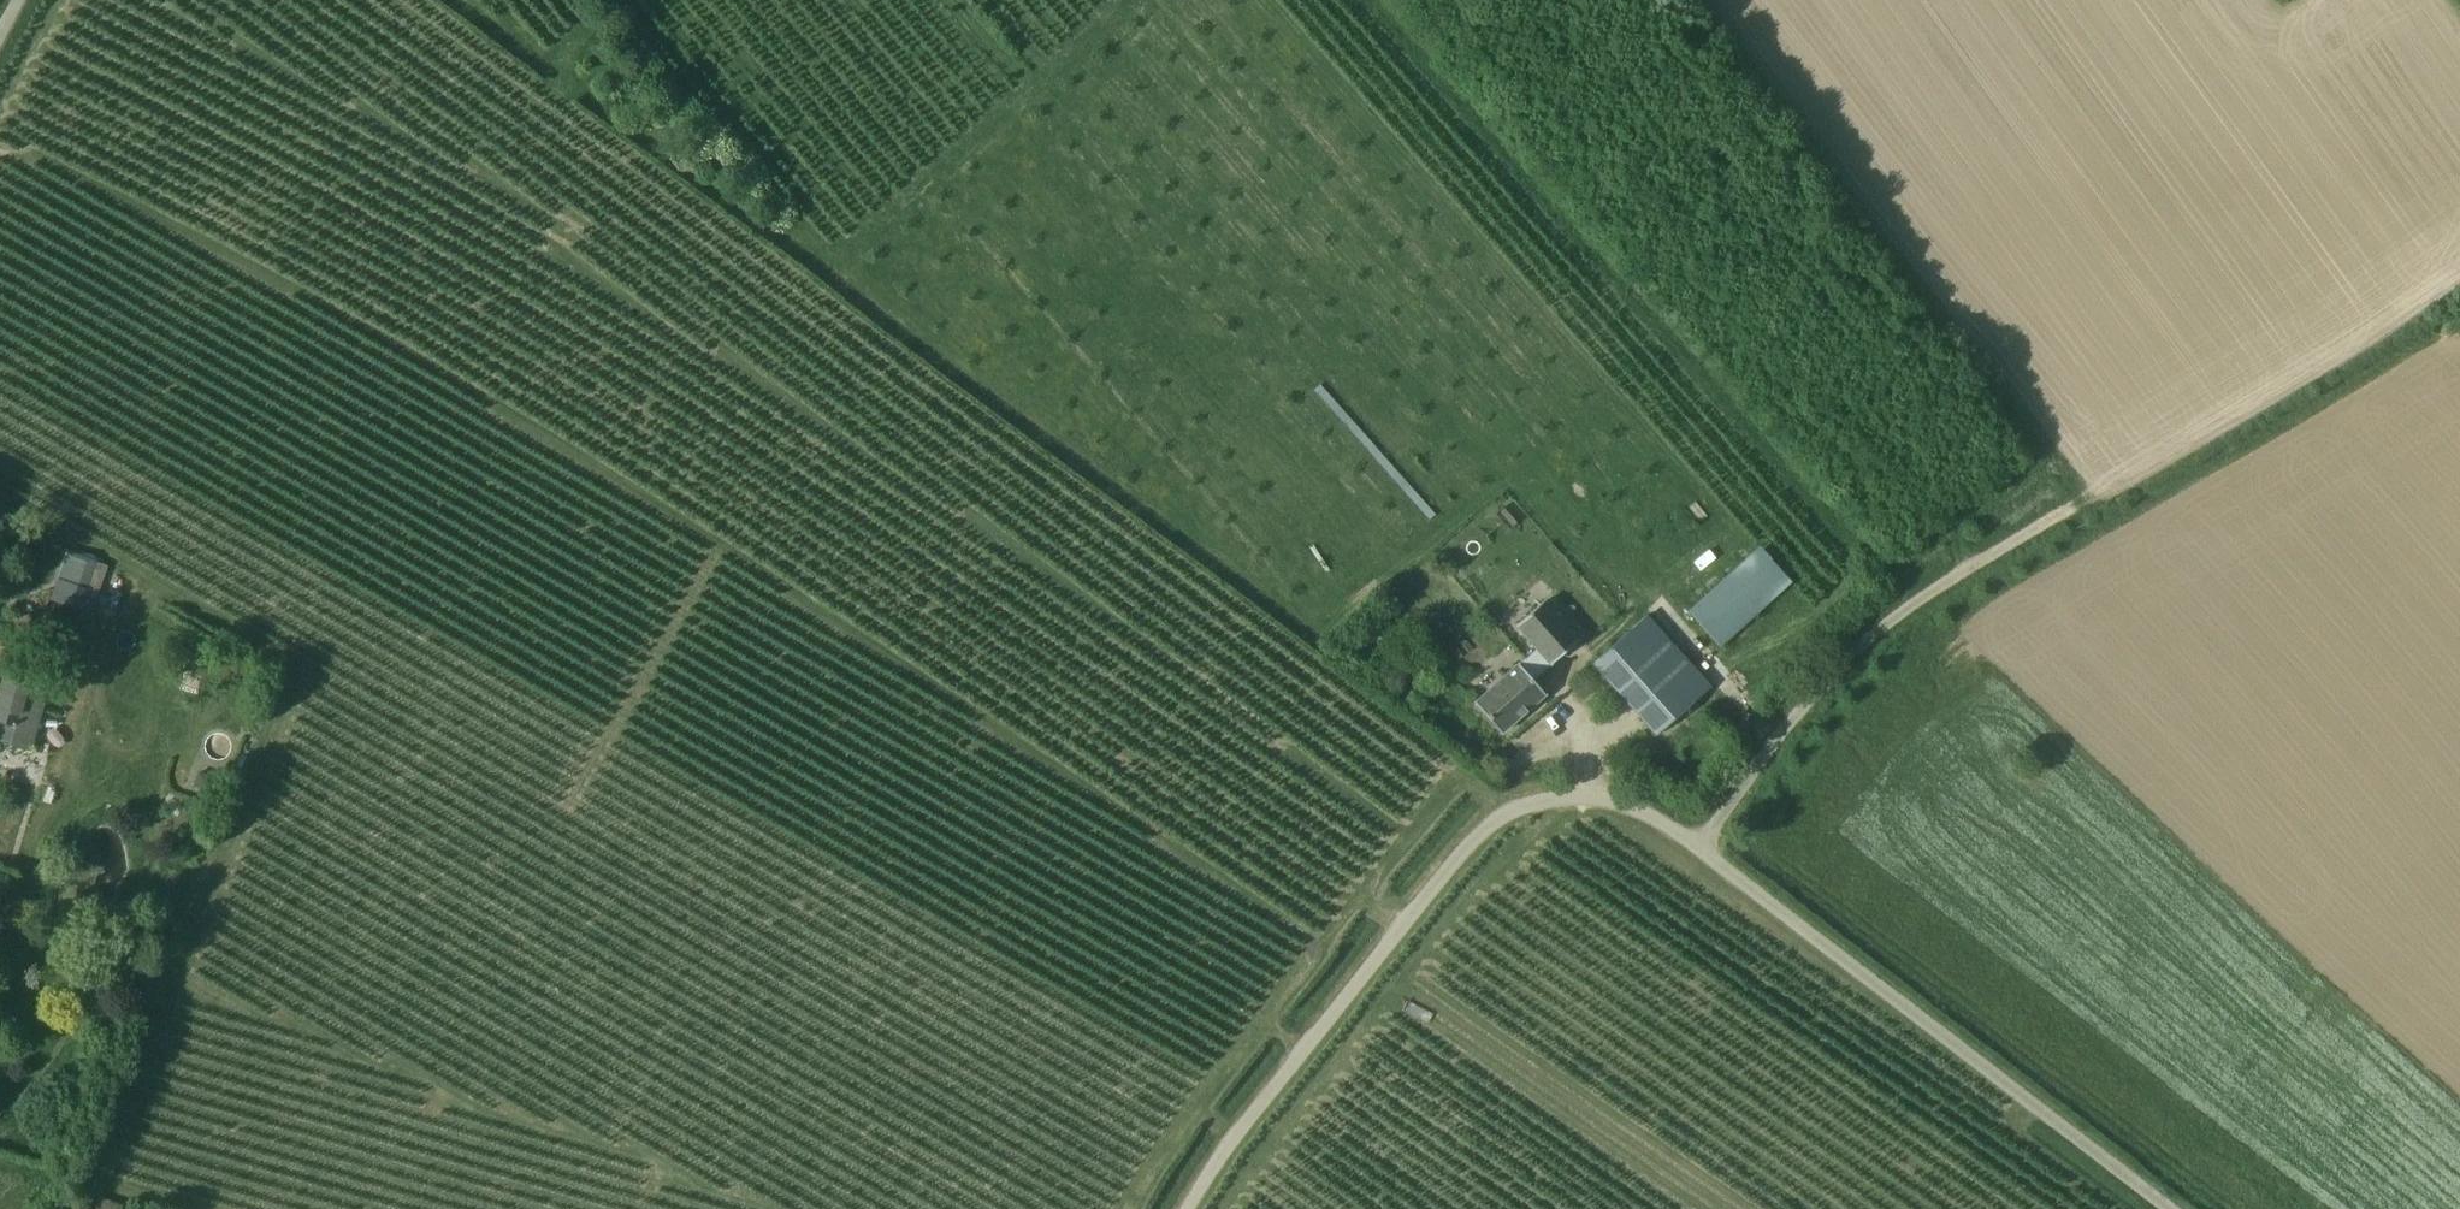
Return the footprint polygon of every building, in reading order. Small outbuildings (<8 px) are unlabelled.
[(1714,648),(1788,580),(1751,540),(1677,608),(1714,648)] [(66,550),(56,580),(85,590),(83,597),(95,602),(107,566),(97,562),(97,561),(66,550)] [(1518,626),(1538,648),(1552,665),(1579,641),(1544,602),(1518,626)] [(25,661),(30,616),(7,613),(2,658),(25,661)] [(1693,704),(1693,703),(1711,686),(1647,615),(1629,631),(1593,663),(1657,736),(1693,704)] [(1476,704),(1502,733),(1546,694),(1520,665),(1476,704)] [(49,684),(32,679),(11,673),(0,711),(0,738),(5,739),(4,742),(18,747),(19,743),(33,747),(51,685),(49,684)]
